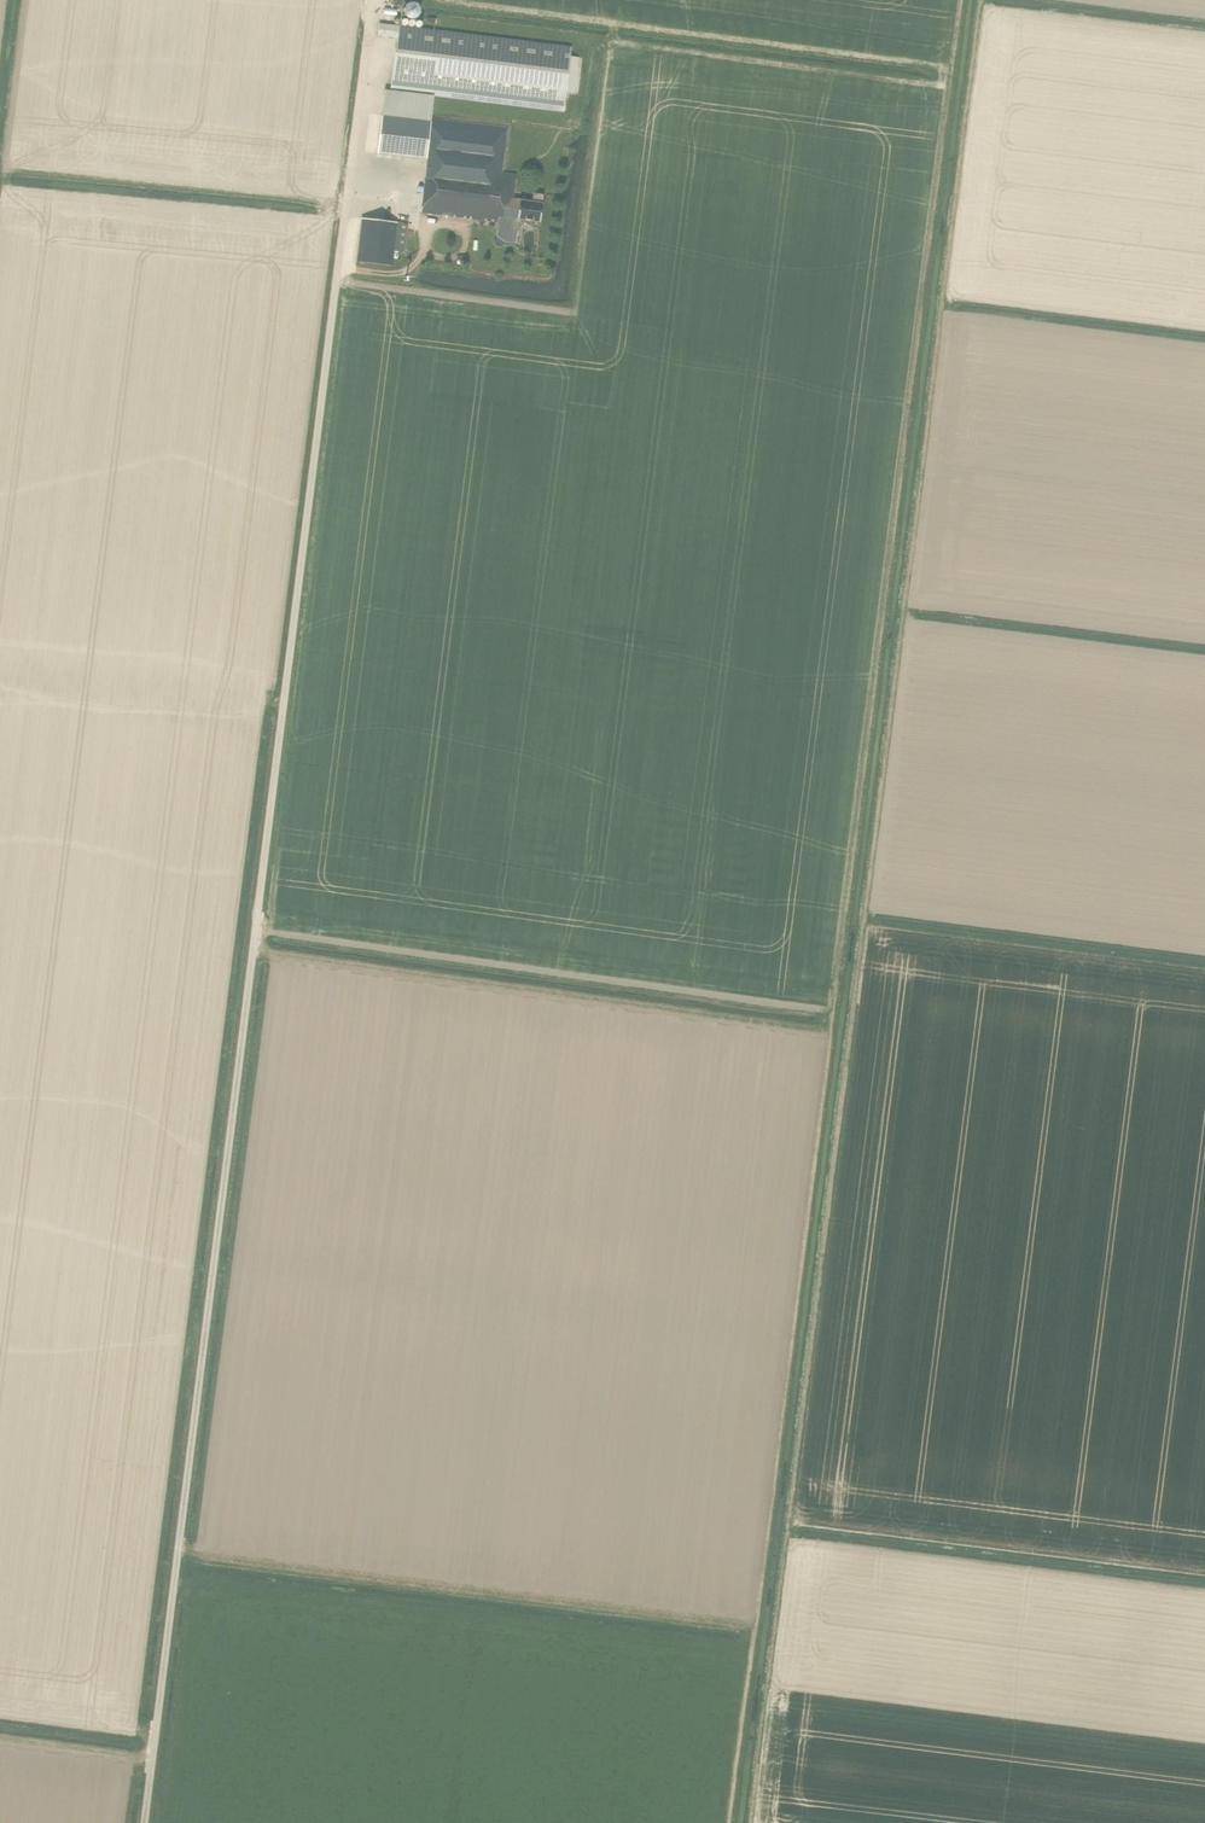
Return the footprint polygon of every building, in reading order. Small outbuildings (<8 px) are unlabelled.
[(571,47),(379,23),(378,35),(397,38),(392,80),(565,101),(571,47)] [(515,243),(517,223),(518,219),(540,221),(543,203),(542,203),(543,194),(533,193),(532,201),(513,199),(516,175),(501,173),(507,128),(432,119),(431,121),(430,121),(433,95),(384,89),(381,115),(377,153),(427,159),(422,212),(489,221),(498,222),(496,236),(505,242),(515,243)] [(408,223),(362,218),(357,261),(392,265),(394,250),(405,251),(408,223)]
